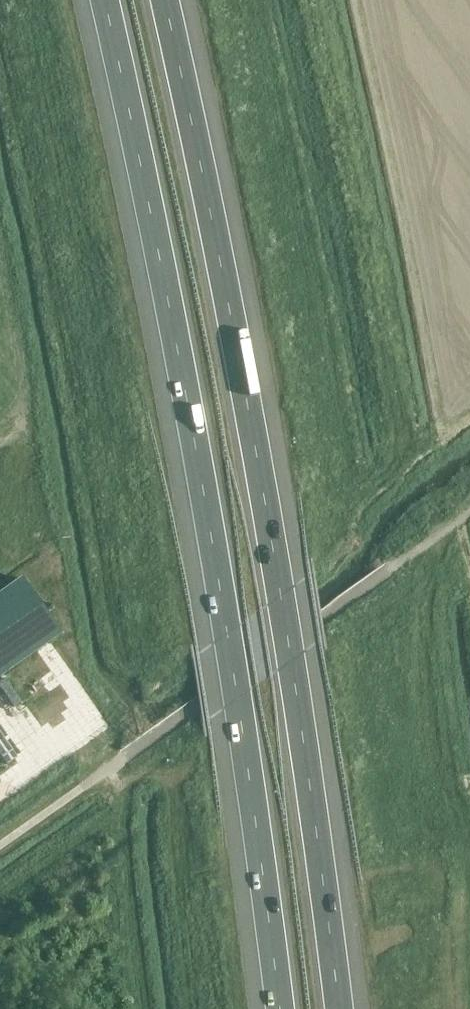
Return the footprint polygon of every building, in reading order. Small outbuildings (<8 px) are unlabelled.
[(0,594),(0,677),(61,634),(21,579),(0,594)]
